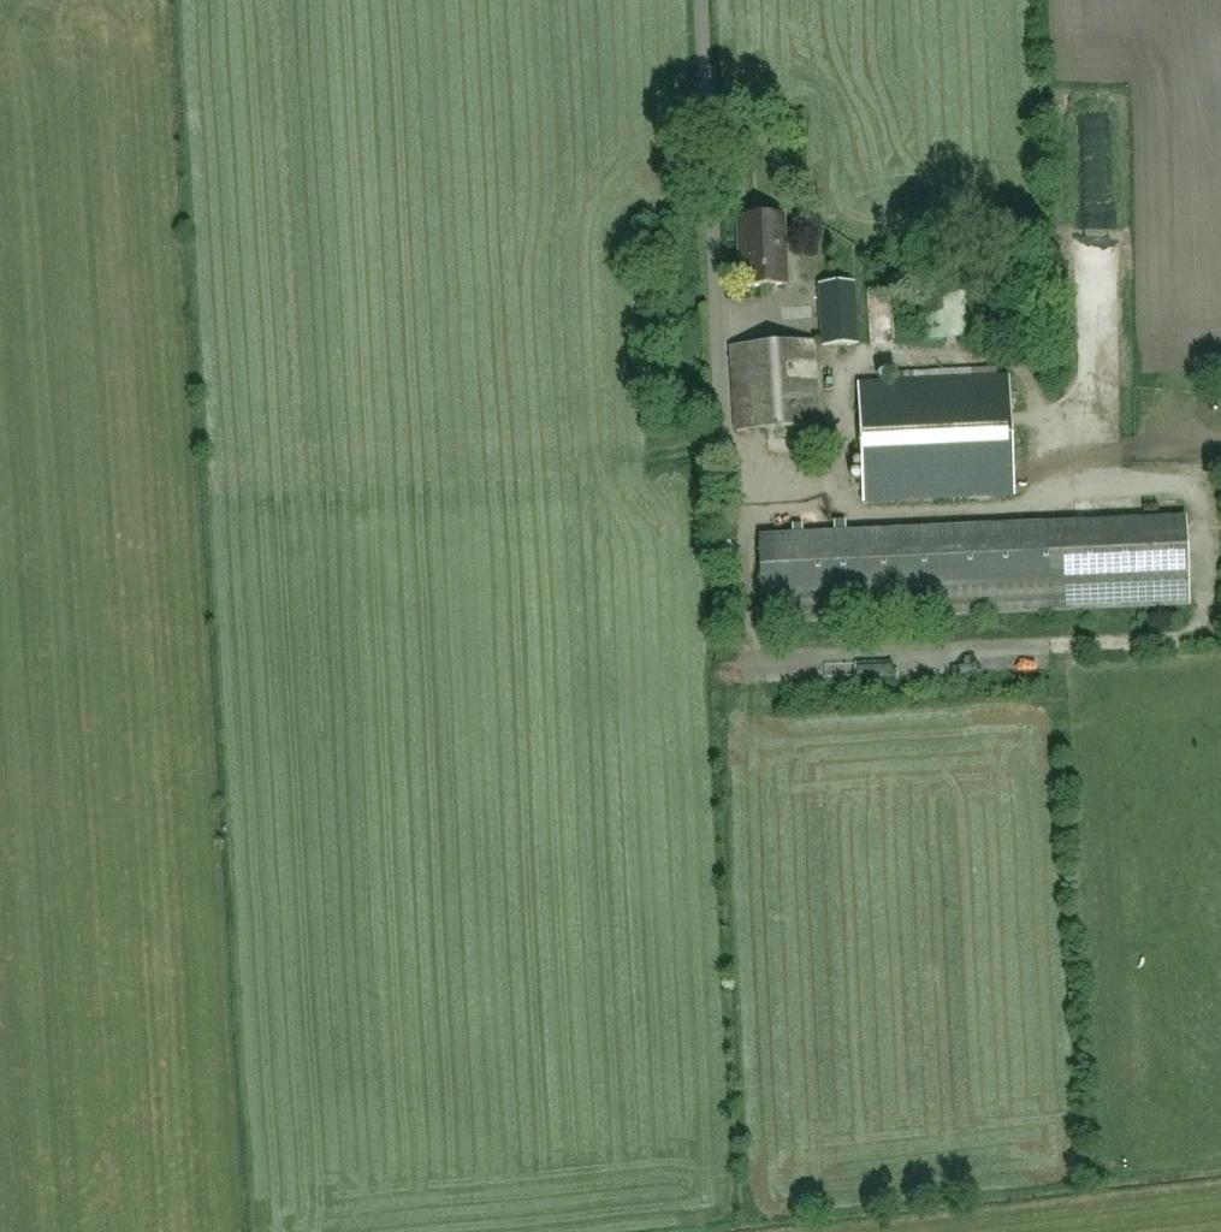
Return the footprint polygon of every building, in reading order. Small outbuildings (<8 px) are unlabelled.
[(741,287),(787,285),(784,215),(738,217),(741,287)] [(980,267),(920,269),(922,341),(982,340),(980,267)] [(824,346),(852,345),(849,282),(822,284),(824,346)] [(736,431),(819,426),(813,341),(731,346),(736,431)] [(1015,495),(1011,401),(1010,378),(858,384),(863,502),(1015,495)] [(791,624),(791,620),(1188,605),(1185,523),(759,538),(762,625),(791,624)]
